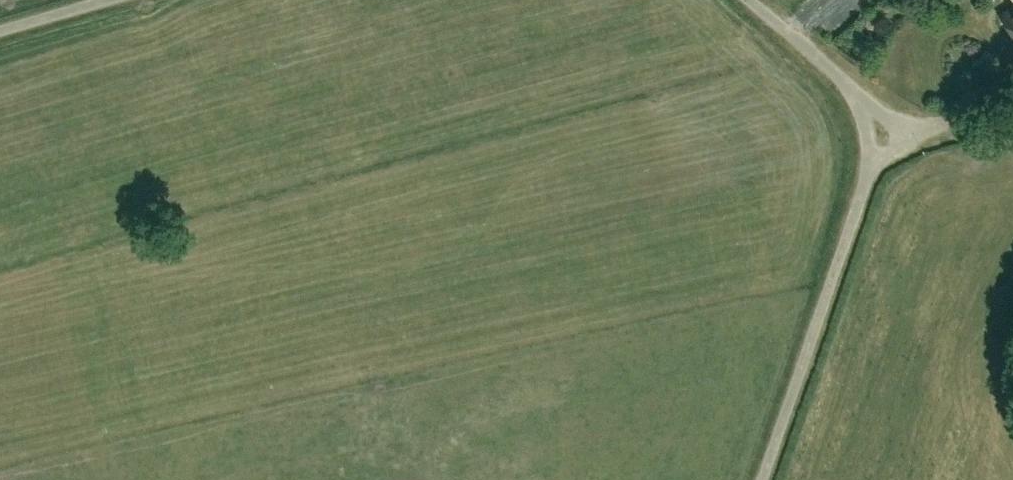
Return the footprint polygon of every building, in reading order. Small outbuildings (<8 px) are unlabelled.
[(1000,13),(1012,32),(1012,5),(1000,13)]
